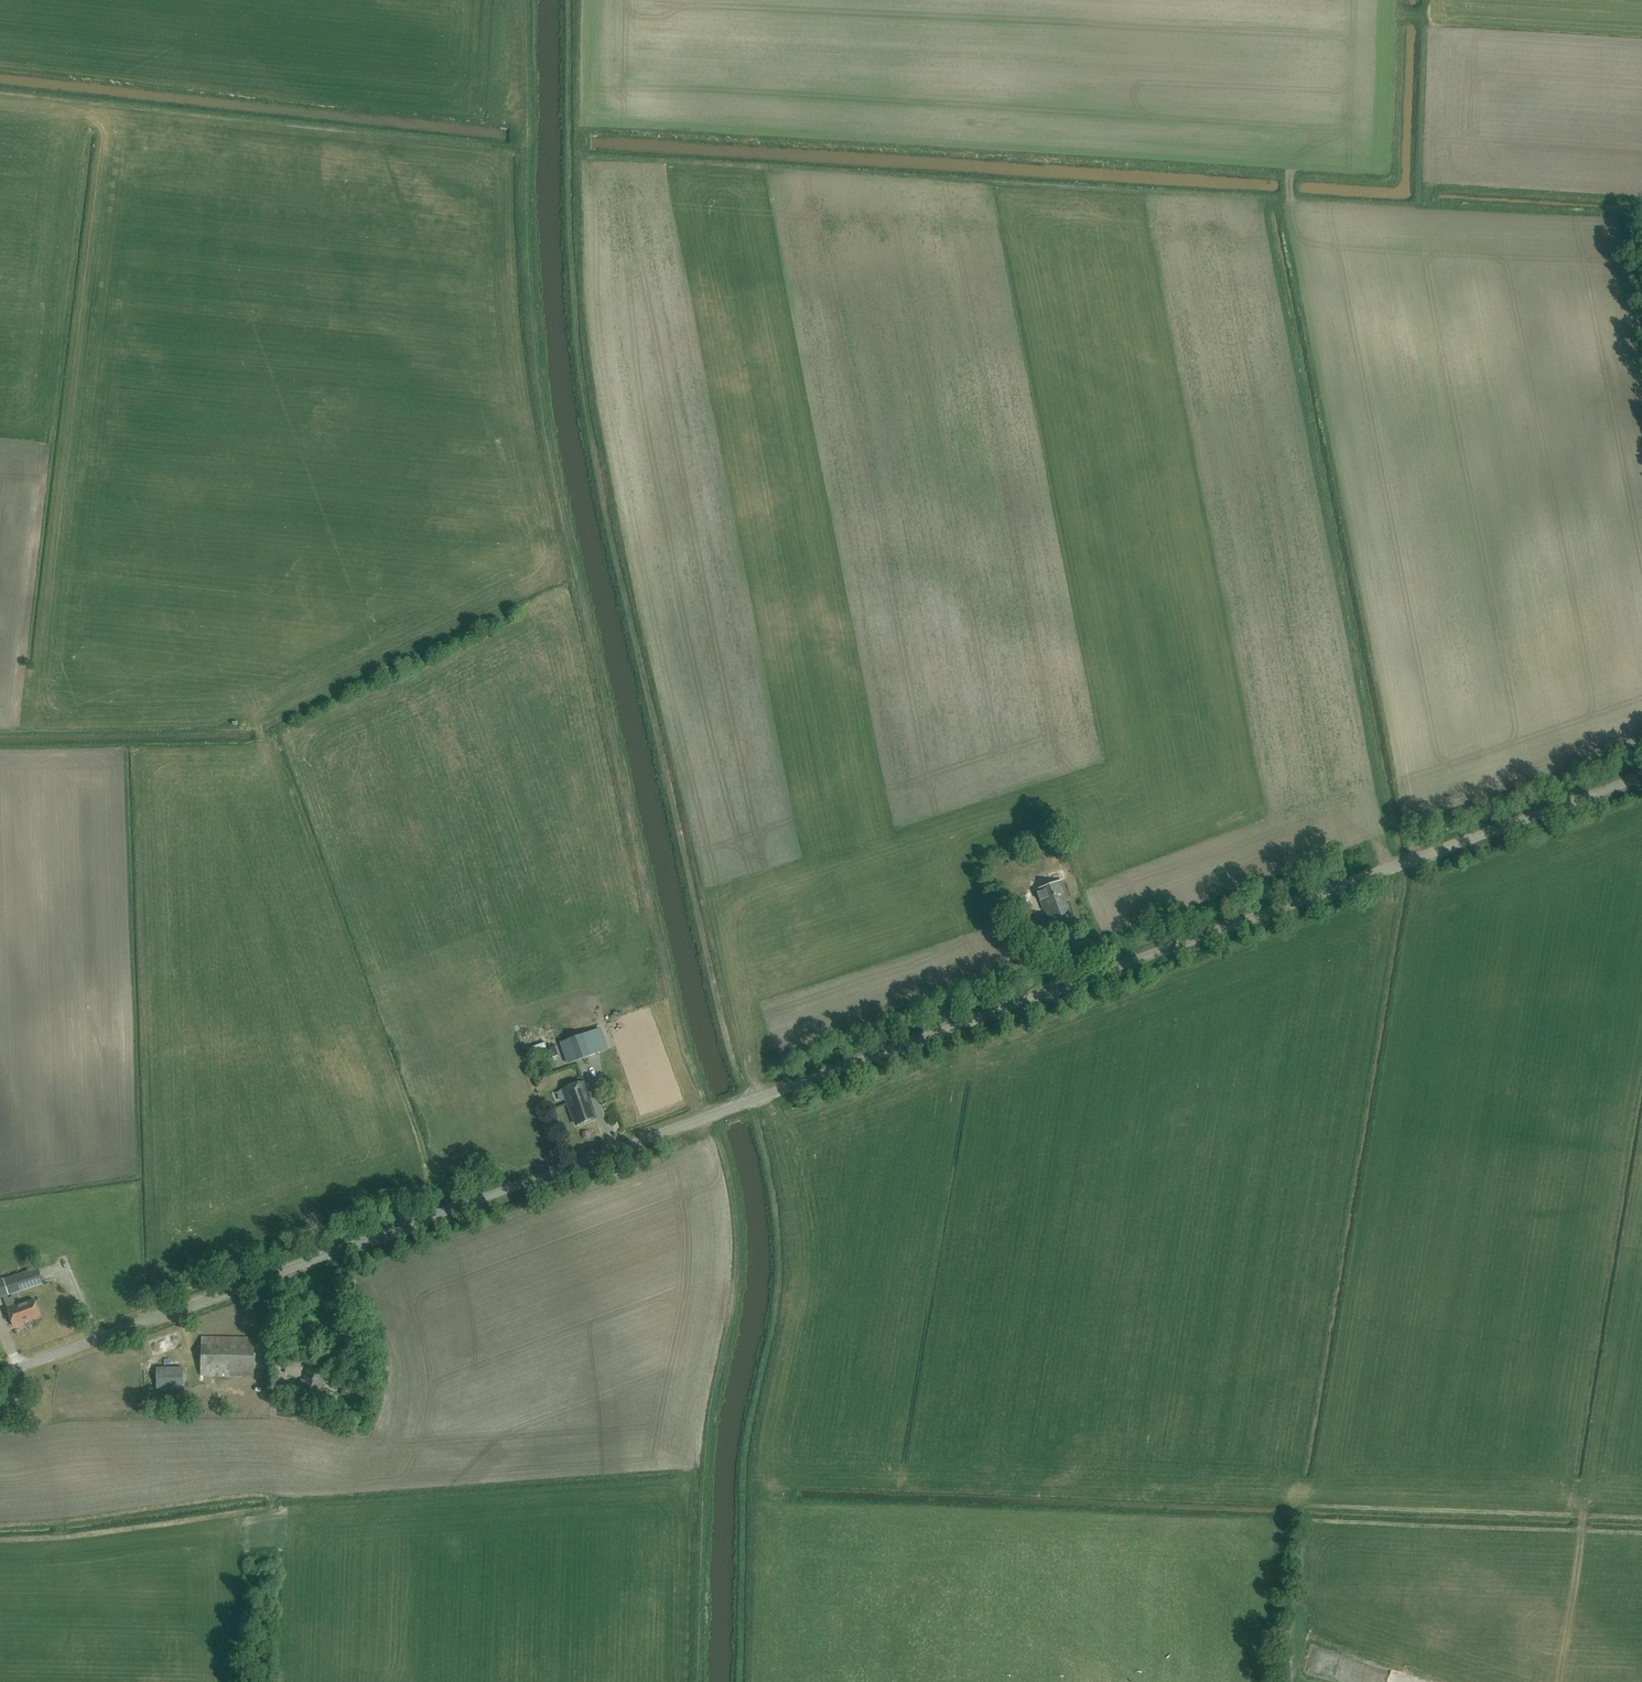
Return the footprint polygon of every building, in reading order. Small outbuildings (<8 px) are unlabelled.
[(1069,900),(1062,880),(1036,889),(1043,910),(1045,909),(1051,926),(1072,919),(1066,901),(1069,900)] [(1039,931),(1028,901),(1017,905),(1027,935),(1039,931)] [(607,1049),(600,1028),(561,1043),(568,1063),(607,1049)] [(594,1110),(584,1082),(563,1090),(572,1116),(574,1116),(577,1124),(595,1118),(592,1110),(594,1110)] [(36,1267),(0,1280),(0,1297),(2,1296),(6,1308),(12,1327),(22,1323),(21,1322),(39,1316),(34,1300),(26,1302),(25,1301),(10,1306),(6,1295),(42,1283),(36,1267)] [(161,1352),(179,1347),(175,1334),(157,1339),(161,1352)] [(255,1337),(202,1336),(201,1375),(255,1376),(255,1337)] [(287,1375),(300,1377),(302,1365),(289,1363),(287,1375)] [(185,1388),(184,1367),(157,1367),(157,1388),(177,1388),(177,1396),(183,1396),(183,1388),(185,1388)] [(326,1373),(308,1367),(304,1381),(299,1379),(295,1393),(300,1394),(300,1395),(331,1404),(334,1391),(322,1388),(326,1373)] [(285,1389),(273,1387),(272,1398),(284,1399),(285,1389)]
